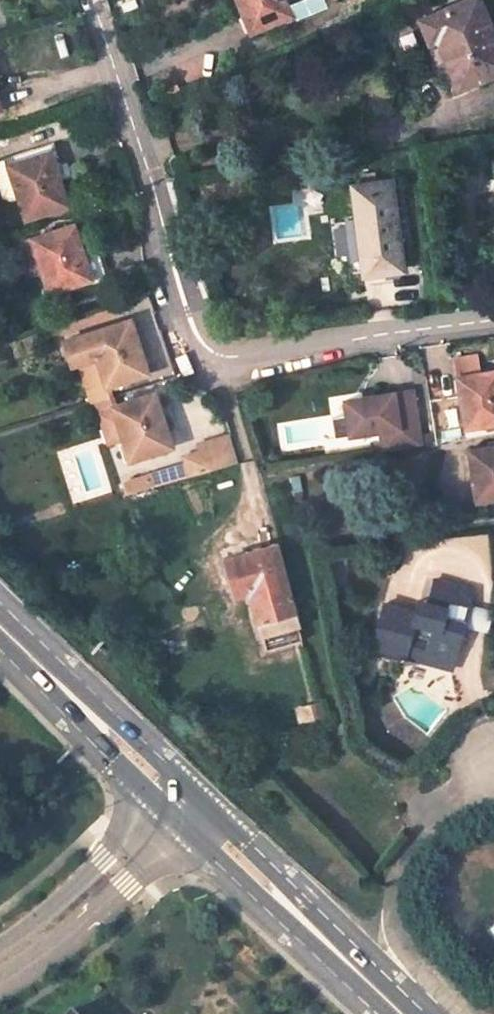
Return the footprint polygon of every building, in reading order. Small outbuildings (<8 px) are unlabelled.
[(247,3),(250,1),(257,20),(294,5),(292,0),(246,0),(247,3)] [(490,0),(457,0),(448,4),(437,10),(451,37),(434,44),(446,68),(453,64),(460,61),(468,80),(493,68),(493,10),(490,0)] [(250,1),(247,3),(243,4),(251,23),(257,20),(250,1)] [(53,141),(16,153),(22,174),(19,174),(30,210),(69,196),(53,141)] [(22,174),(16,153),(8,156),(15,176),(19,174),(22,174)] [(398,169),(358,173),(367,260),(406,257),(398,169)] [(73,213),(35,226),(48,262),(52,261),(59,282),(62,281),(63,288),(111,271),(100,234),(82,240),(73,213)] [(52,261),(48,262),(43,263),(51,284),(59,282),(52,261)] [(129,303),(64,325),(73,351),(78,350),(98,343),(107,372),(147,360),(129,303)] [(78,350),(92,392),(111,386),(107,372),(98,343),(78,350)] [(493,356),(460,360),(462,382),(458,382),(462,413),(493,408),(493,360),(493,356)] [(455,383),(458,382),(462,382),(460,360),(450,361),(455,383)] [(342,400),(345,420),(376,415),(379,435),(417,428),(407,374),(339,385),(342,400)] [(154,378),(114,390),(125,424),(129,423),(135,441),(172,431),(154,378)] [(327,402),(330,422),(345,420),(342,400),(327,402)] [(435,408),(438,430),(453,428),(449,405),(435,408)] [(129,423),(125,424),(121,425),(128,443),(135,441),(129,423)] [(187,451),(190,463),(240,450),(231,423),(201,432),(202,439),(185,443),(187,451)] [(464,433),(470,463),(474,463),(478,483),(493,481),(493,430),(464,433)] [(154,460),(157,472),(190,463),(187,451),(154,460)] [(474,463),(470,463),(463,464),(468,485),(478,483),(474,463)] [(275,529),(224,540),(233,572),(248,568),(265,639),(301,632),(276,535),(275,529)] [(417,599),(374,585),(362,628),(393,637),(399,617),(420,622),(416,634),(447,643),(457,605),(439,599),(442,584),(461,590),(466,572),(428,560),(417,599)] [(390,650),(393,637),(362,628),(358,639),(390,650)] [(447,643),(416,634),(412,647),(442,657),(447,643)] [(315,685),(295,690),(299,708),(320,704),(315,685)]
